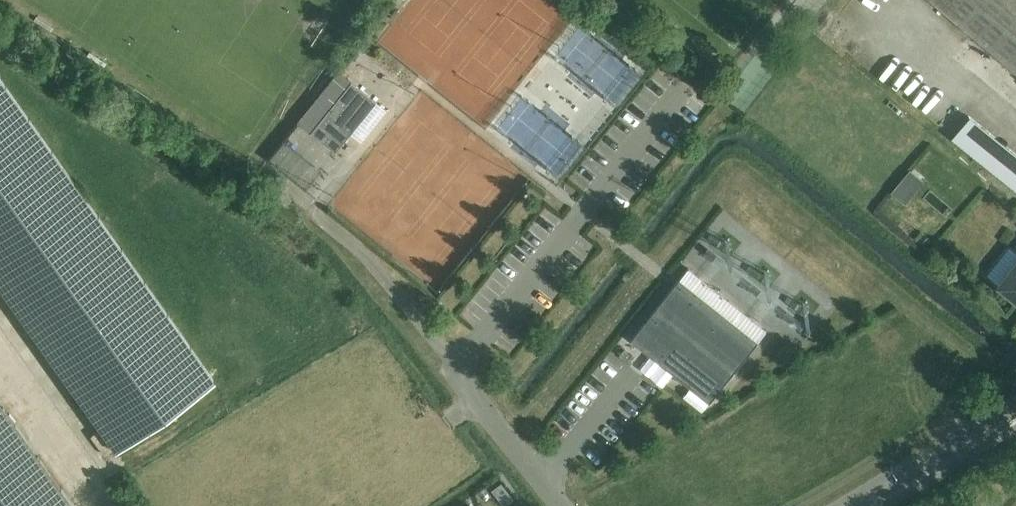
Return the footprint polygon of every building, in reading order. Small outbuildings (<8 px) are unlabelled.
[(1015,73),(1015,0),(930,0),(1015,73)] [(352,81),(351,82),(339,72),(300,122),(311,131),(311,132),(336,152),(347,138),(344,135),(348,130),(351,133),(376,101),(352,81)] [(214,383),(0,79),(0,288),(115,452),(214,383)] [(986,117),(967,140),(1015,179),(1015,140),(986,117)] [(899,181),(890,192),(904,203),(913,192),(899,181)] [(282,192),(277,198),(286,205),(291,199),(287,196),(282,192)] [(1008,273),(1004,273),(1000,279),(1000,283),(998,286),(1015,300),(1015,263),(1008,273)] [(679,278),(631,340),(709,402),(758,341),(766,331),(765,330),(757,340),(692,288),(700,278),(699,278),(688,269),(688,268),(679,278)] [(71,505),(0,405),(0,505),(71,505)] [(485,505),(498,505),(508,499),(498,486),(480,499),(485,505)]
